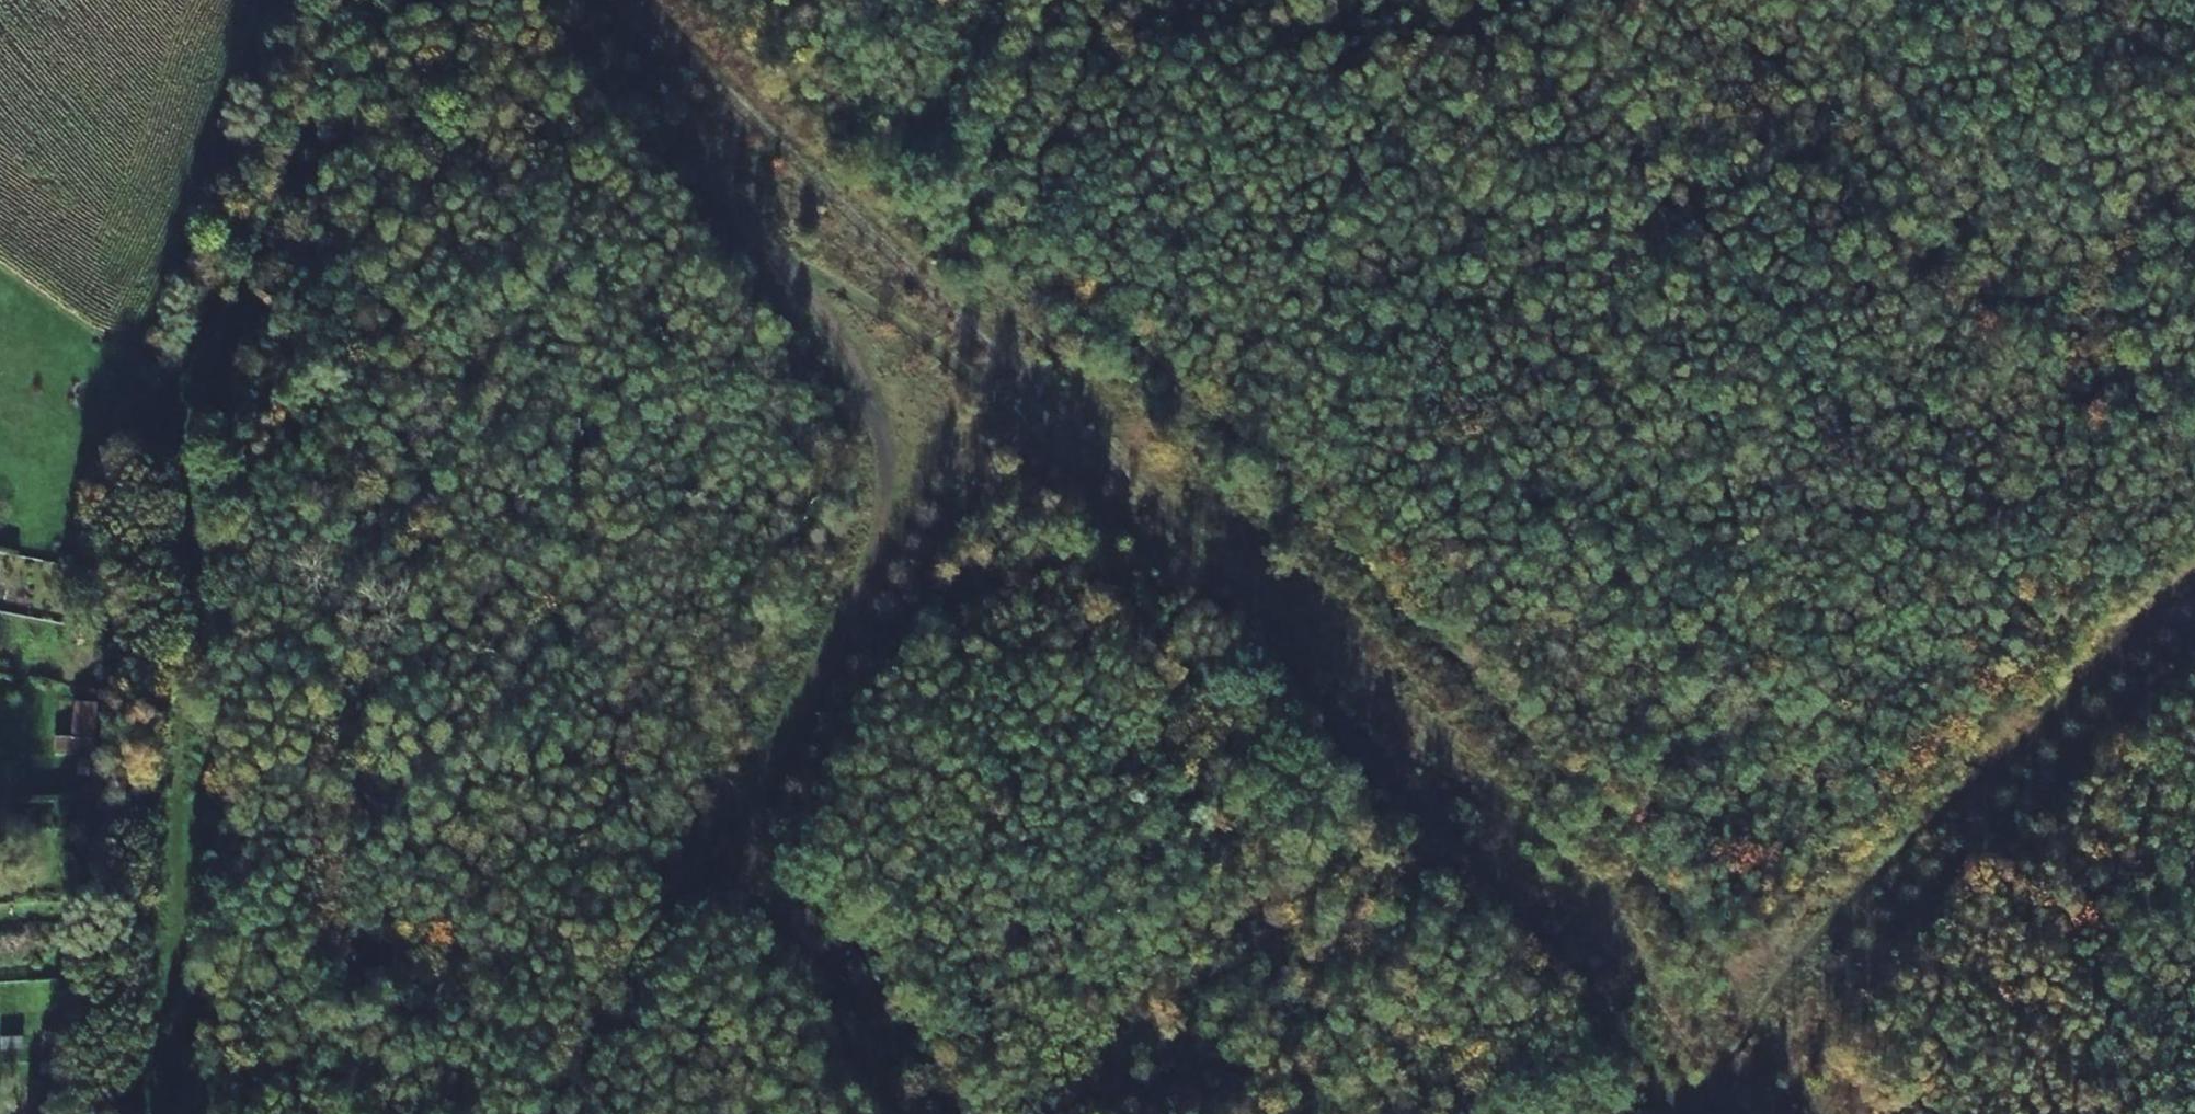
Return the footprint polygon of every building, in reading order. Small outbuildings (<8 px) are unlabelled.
[(59,642),(62,622),(0,612),(0,632),(59,642)] [(65,735),(50,736),(51,754),(88,752),(86,703),(64,704),(65,735)]
